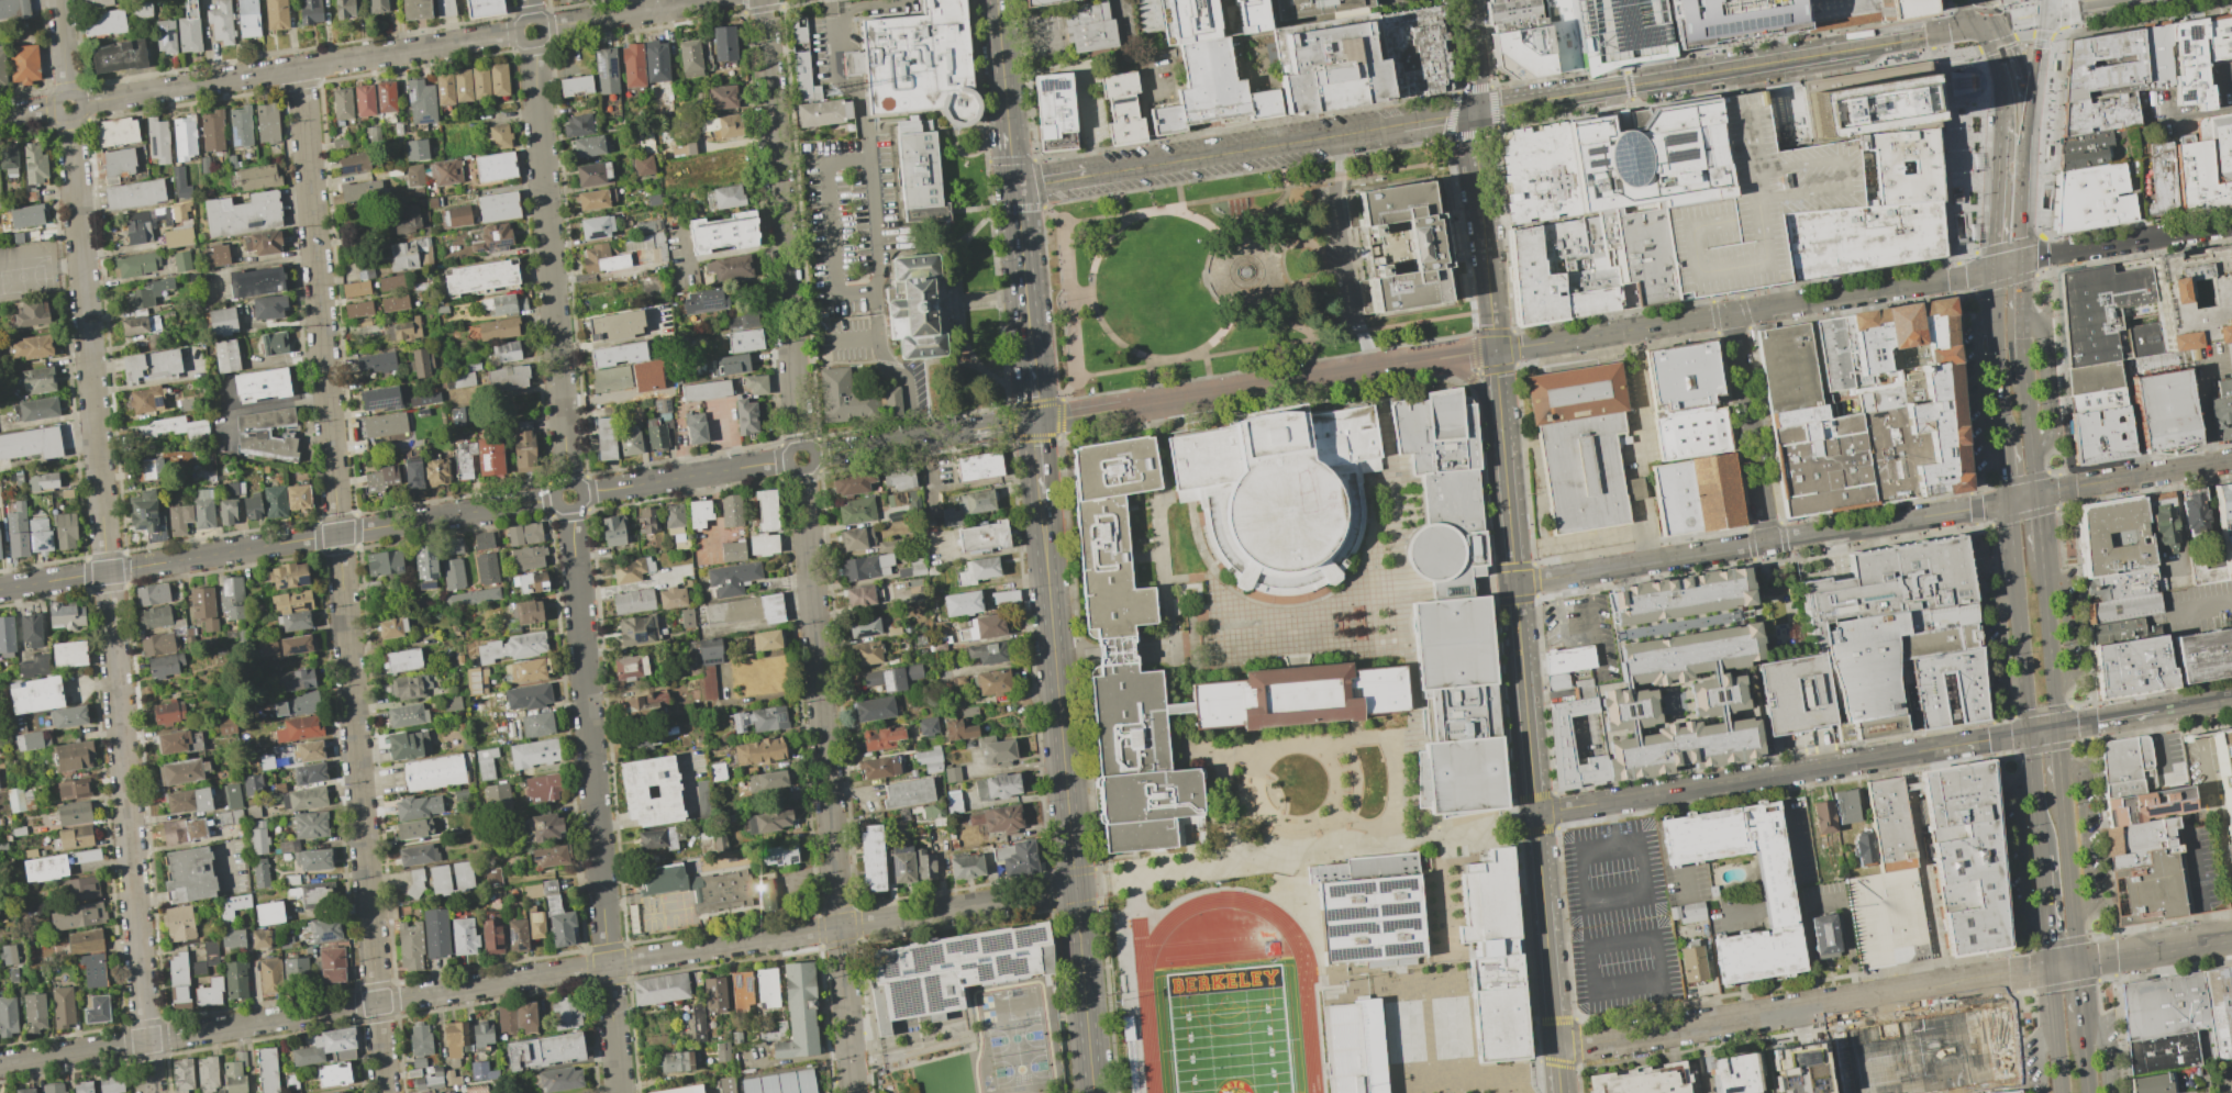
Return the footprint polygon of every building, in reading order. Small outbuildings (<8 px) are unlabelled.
[(15,15),(0,18),(0,0),(28,0),(31,16),(16,20),(15,15)] [(85,9),(83,0),(113,0),(114,4),(85,9)] [(131,4),(151,0),(154,15),(133,19),(131,4)] [(188,9),(187,0),(196,0),(198,16),(200,15),(203,51),(192,52),(192,51),(180,51),(178,18),(186,18),(185,9),(188,9)] [(219,9),(219,0),(230,0),(234,44),(222,45),(222,38),(214,40),(212,21),(208,22),(207,10),(219,9)] [(241,36),(238,0),(257,0),(260,35),(241,36)] [(267,29),(265,0),(287,0),(289,27),(267,29)] [(304,7),(304,0),(321,0),(321,5),(323,5),(324,20),(312,21),(313,23),(301,24),(301,22),(300,8),(304,7)] [(337,15),(336,0),(355,0),(356,14),(337,15)] [(388,0),(391,0),(392,7),(388,7),(388,10),(371,11),(370,0),(388,0)] [(404,20),(403,0),(429,0),(431,18),(404,20)] [(438,18),(436,0),(454,0),(456,15),(438,18)] [(468,16),(466,0),(504,0),(506,10),(468,16)] [(920,14),(919,0),(965,0),(973,94),(975,99),(976,105),(975,110),(974,114),(970,119),(966,122),(962,124),(955,125),(946,124),(941,120),(936,115),(935,111),(934,108),(920,110),(901,111),(865,114),(859,71),(843,73),(842,52),(857,51),(855,18),(920,14)] [(1026,9),(1026,0),(1079,0),(1026,9)] [(1058,7),(1099,0),(1106,0),(1109,20),(1113,19),(1118,46),(1075,54),(1073,43),(1064,45),(1058,7)] [(1140,32),(1135,0),(1158,0),(1163,29),(1140,32)] [(1166,43),(1159,0),(1265,0),(1269,25),(1198,37),(1166,43)] [(1277,22),(1274,0),(1375,0),(1376,7),(1277,22)] [(1489,2),(1489,0),(1538,0),(1541,16),(1543,16),(1545,24),(1493,31),(1492,25),(1488,25),(1486,3),(1489,2)] [(1556,73),(1545,0),(1567,0),(1578,69),(1556,73)] [(1578,69),(1567,0),(1664,0),(1673,54),(1578,69)] [(1673,54),(1664,0),(1800,0),(1806,33),(1778,36),(1673,54)] [(1806,33),(1800,0),(1922,0),(1923,15),(1881,21),(1806,33)] [(1934,4),(1934,0),(1981,0),(1984,31),(1996,29),(1998,54),(2010,53),(2011,65),(2014,90),(2016,102),(2003,103),(2006,129),(1992,130),(2002,231),(2014,230),(2016,236),(2036,234),(2039,209),(2047,210),(2045,245),(2017,248),(2018,254),(2005,255),(2006,259),(2008,285),(2001,286),(1997,286),(1994,287),(1983,288),(1979,288),(1976,288),(1969,289),(1966,264),(1966,259),(1965,243),(1962,216),(1962,214),(1953,215),(1950,215),(1946,186),(1944,160),(1956,159),(1952,109),(1940,110),(1934,60),(1946,59),(1943,21),(1936,22),(1934,4)] [(1378,15),(1441,7),(1453,91),(1434,93),(1391,100),(1391,97),(1378,15)] [(112,31),(87,35),(82,14),(123,8),(127,31),(113,33),(112,31)] [(1279,76),(1272,30),(1378,13),(1378,15),(1391,97),(1380,99),(1381,102),(1297,115),(1297,112),(1286,114),(1279,76)] [(2207,18),(2231,14),(2231,58),(2210,62),(2207,18)] [(791,18),(807,16),(811,85),(823,85),(824,99),(797,101),(791,18)] [(2214,110),(2199,112),(2198,102),(2175,105),(2174,89),(2173,76),(2176,75),(2174,40),(2170,40),(2168,24),(2207,18),(2210,62),(2214,110)] [(165,49),(158,51),(156,20),(175,19),(177,52),(165,53),(165,49)] [(2141,29),(2168,24),(2170,40),(2173,76),(2174,89),(2146,91),(2145,89),(2141,29)] [(736,59),(713,62),(711,27),(733,25),(736,59)] [(1489,34),(1547,25),(1555,74),(1513,80),(1495,67),(1489,34)] [(2145,89),(2134,91),(2065,102),(2070,41),(2141,29),(2145,89)] [(1150,109),(1180,104),(1178,89),(1187,88),(1180,44),(1228,36),(1234,80),(1244,79),(1246,94),(1278,90),(1281,114),(1251,120),(1250,114),(1184,125),(1184,130),(1154,134),(1150,109)] [(96,73),(91,48),(108,45),(108,43),(112,42),(113,45),(120,44),(119,41),(144,37),(148,65),(134,67),(134,66),(96,73)] [(677,42),(697,38),(702,75),(682,78),(677,42)] [(644,42),(647,82),(668,80),(665,43),(656,44),(656,41),(644,42)] [(22,80),(12,81),(9,46),(37,43),(41,79),(31,80),(32,83),(22,85),(22,80)] [(641,43),(644,86),(624,87),(622,63),(621,63),(620,47),(625,47),(625,44),(641,43)] [(618,87),(596,89),(592,49),(614,47),(618,87)] [(1799,81),(1800,85),(1809,138),(1850,134),(1932,126),(1935,126),(1924,60),(1921,62),(1799,81)] [(495,67),(512,66),(514,104),(496,105),(496,101),(493,68),(495,67)] [(476,69),(493,68),(496,101),(477,101),(476,70),(476,69)] [(457,71),(476,70),(477,101),(477,102),(459,103),(457,75),(457,71)] [(1100,77),(1135,71),(1139,92),(1134,92),(1137,119),(1143,119),(1146,138),(1111,144),(1108,124),(1113,123),(1109,97),(1103,98),(1100,77)] [(1033,76),(1070,73),(1077,148),(1040,152),(1033,76)] [(440,76),(457,75),(459,103),(459,107),(442,108),(440,76)] [(591,92),(560,97),(558,79),(589,75),(591,92)] [(412,81),(427,81),(429,88),(440,87),(442,124),(415,125),(412,81)] [(400,82),(402,114),(384,115),(381,85),(400,82)] [(736,107),(711,110),(708,87),(734,85),(736,107)] [(378,87),(380,118),(362,119),(359,88),(378,87)] [(1758,93),(1768,152),(1805,146),(1796,87),(1758,93)] [(356,89),(358,121),(340,122),(337,91),(356,89)] [(2063,134),(2065,102),(2134,91),(2139,122),(2110,126),(2063,134)] [(1722,99),(1758,93),(1768,152),(1805,146),(1851,138),(1851,145),(1859,204),(1776,211),(1786,283),(1680,301),(1665,208),(1737,196),(1722,99)] [(267,104),(267,99),(276,99),(279,141),(275,141),(275,143),(267,144),(267,142),(257,143),(255,105),(267,104)] [(1572,123),(1722,99),(1737,196),(1665,208),(1664,202),(1597,212),(1586,214),(1572,123)] [(797,105),(840,101),(841,104),(850,103),(852,120),(843,120),(843,124),(798,129),(797,105)] [(241,109),(240,105),(249,104),(249,114),(252,144),(247,144),(248,147),(242,148),(242,145),(232,146),(229,110),(241,109)] [(213,113),(213,109),(222,109),(223,119),(221,119),(223,149),(202,152),(200,114),(213,113)] [(892,124),(902,124),(901,111),(920,110),(923,133),(932,133),(935,205),(944,205),(945,225),(898,227),(892,124)] [(184,118),(184,114),(193,113),(195,123),(192,123),(193,129),(195,129),(196,154),(191,154),(191,156),(187,157),(187,161),(175,161),(173,119),(184,118)] [(593,133),(564,137),(562,124),(566,124),(565,119),(570,118),(569,116),(590,113),(593,133)] [(736,113),(737,121),(740,120),(742,135),(711,140),(710,131),(718,129),(715,116),(736,113)] [(2199,120),(2231,115),(2231,207),(2179,215),(2174,145),(2197,142),(2196,124),(2199,120)] [(100,125),(100,122),(129,116),(130,121),(136,120),(140,141),(98,147),(95,125),(100,125)] [(155,116),(156,122),(166,121),(168,163),(156,164),(155,157),(148,157),(146,116),(155,116)] [(401,122),(403,138),(395,140),(392,123),(401,122)] [(1500,133),(1572,123),(1586,214),(1587,220),(1508,230),(1500,133)] [(378,125),(380,144),(365,146),(363,127),(378,125)] [(496,127),(514,125),(515,135),(519,135),(519,141),(515,142),(517,149),(498,152),(497,141),(491,142),(491,135),(496,135),(496,127)] [(1859,204),(1858,197),(1872,196),(1872,202),(1876,201),(1869,145),(1851,145),(1851,138),(1850,134),(1932,126),(1939,200),(1859,204)] [(2063,134),(2062,152),(2059,171),(2107,164),(2105,147),(2113,146),(2113,144),(2110,126),(2063,134)] [(654,152),(640,154),(636,133),(651,131),(654,152)] [(604,153),(575,158),(573,140),(601,135),(604,153)] [(346,138),(348,147),(333,150),(331,141),(346,138)] [(407,143),(433,141),(434,160),(409,164),(407,143)] [(693,141),(696,154),(687,155),(685,143),(693,141)] [(23,145),(24,145),(24,143),(33,143),(33,145),(38,144),(40,154),(45,154),(47,178),(42,178),(42,183),(25,185),(23,145)] [(670,145),(672,157),(688,155),(687,143),(670,145)] [(2150,145),(2174,143),(2174,145),(2179,215),(2162,216),(2147,218),(2146,203),(2154,203),(2154,198),(2150,145)] [(4,168),(0,168),(0,158),(0,145),(15,144),(18,175),(4,176),(4,168)] [(132,147),(135,166),(133,166),(134,172),(126,174),(126,176),(119,177),(119,175),(115,176),(116,182),(104,185),(99,153),(132,147)] [(342,157),(374,154),(376,171),(344,175),(342,157)] [(479,158),(520,154),(522,181),(482,186),(479,158)] [(226,155),(234,155),(235,167),(226,168),(226,155)] [(632,157),(651,155),(654,172),(635,176),(632,157)] [(207,157),(208,174),(200,174),(199,157),(207,157)] [(433,166),(465,161),(468,187),(440,190),(438,182),(435,182),(433,166)] [(604,182),(578,187),(575,166),(608,161),(610,176),(603,177),(604,182)] [(2059,171),(2107,164),(2121,161),(2126,192),(2109,194),(2109,197),(2133,193),(2137,222),(2055,235),(2059,171)] [(273,164),(275,176),(279,176),(280,185),(242,191),(238,169),(273,164)] [(181,166),(184,187),(173,188),(171,166),(181,166)] [(409,168),(425,166),(427,188),(411,189),(409,168)] [(162,178),(165,200),(155,201),(155,203),(118,209),(118,208),(108,209),(104,188),(162,178)] [(1356,192),(1429,180),(1434,213),(1440,212),(1448,267),(1443,268),(1448,301),(1375,313),(1369,278),(1375,277),(1373,266),(1382,265),(1385,276),(1411,271),(1402,220),(1376,224),(1377,235),(1367,237),(1366,226),(1362,226),(1356,192)] [(343,183),(353,181),(353,185),(386,181),(389,203),(346,209),(343,183)] [(739,185),(741,193),(743,193),(744,204),(715,209),(714,208),(707,209),(703,192),(712,190),(712,189),(739,185)] [(612,188),(614,200),(608,201),(609,207),(579,211),(578,201),(573,202),(571,193),(612,188)] [(229,197),(231,205),(249,202),(248,193),(275,189),(275,190),(277,190),(278,197),(276,198),(277,201),(279,201),(280,208),(278,208),(278,210),(280,210),(281,215),(279,215),(281,225),(210,237),(203,201),(229,197)] [(646,196),(658,193),(659,204),(647,205),(646,196)] [(480,199),(523,194),(525,220),(482,223),(480,199)] [(431,201),(446,199),(447,209),(432,210),(431,201)] [(1776,211),(1859,204),(1939,200),(1944,258),(1786,283),(1776,211)] [(169,207),(189,201),(190,204),(188,205),(189,210),(185,211),(187,219),(174,223),(169,207)] [(1508,230),(1519,325),(1680,301),(1665,208),(1664,202),(1597,212),(1598,219),(1587,220),(1508,230)] [(41,203),(44,223),(12,230),(9,210),(41,203)] [(129,219),(127,213),(168,207),(171,225),(151,228),(152,241),(127,244),(126,232),(125,232),(123,220),(129,219)] [(448,211),(475,208),(477,226),(451,230),(448,211)] [(687,220),(687,223),(687,224),(687,227),(688,228),(690,246),(690,248),(690,250),(691,253),(692,255),(708,253),(707,247),(733,243),(734,248),(755,244),(757,242),(756,232),(754,230),(754,224),(755,222),(754,210),(729,213),(730,218),(702,221),(701,218),(687,220)] [(611,214),(613,230),(609,231),(610,236),(582,239),(579,220),(611,214)] [(420,216),(421,231),(395,234),(392,220),(420,216)] [(635,224),(653,221),(654,231),(636,233),(635,224)] [(170,230),(169,227),(185,225),(185,227),(190,226),(192,243),(165,247),(162,232),(170,230)] [(1387,274),(1411,271),(1410,260),(1396,261),(1395,252),(1394,239),(1386,240),(1384,225),(1380,225),(1381,237),(1376,238),(1379,256),(1369,257),(1371,275),(1375,274),(1374,264),(1386,263),(1387,274)] [(487,228),(515,226),(517,235),(520,235),(521,247),(500,249),(500,255),(490,256),(490,254),(478,255),(477,245),(488,244),(487,228)] [(278,230),(280,244),(278,245),(279,252),(255,256),(254,247),(251,247),(248,234),(278,230)] [(663,232),(666,260),(635,265),(634,250),(624,252),(622,237),(663,232)] [(219,243),(220,245),(226,244),(229,264),(212,266),(210,244),(219,243)] [(606,243),(609,257),(626,254),(630,266),(602,271),(602,270),(584,274),(580,257),(584,257),(582,249),(590,247),(590,245),(606,243)] [(392,249),(422,245),(425,269),(395,272),(392,249)] [(2223,247),(2231,300),(2231,341),(2165,352),(2150,259),(2223,247)] [(188,250),(191,269),(175,272),(171,253),(188,250)] [(157,252),(159,265),(154,266),(155,270),(140,272),(141,275),(120,278),(118,267),(112,268),(111,258),(157,252)] [(752,276),(715,281),(714,271),(706,274),(703,261),(711,260),(711,259),(747,254),(752,276)] [(881,290),(890,289),(888,259),(934,255),(936,279),(932,279),(936,333),(943,332),(945,357),(895,361),(892,341),(887,341),(884,314),(881,290)] [(2058,271),(2109,265),(2147,258),(2148,267),(2155,314),(2123,320),(2129,358),(2122,360),(2066,368),(2058,271)] [(523,261),(526,287),(457,297),(453,271),(523,261)] [(230,271),(231,274),(279,266),(280,272),(284,272),(284,278),(281,279),(284,290),(232,299),(227,271),(230,271)] [(382,281),(410,277),(412,291),(385,294),(382,281)] [(134,295),(133,290),(142,289),(142,287),(144,286),(144,282),(171,278),(174,289),(159,290),(159,295),(152,297),(154,306),(145,308),(136,309),(136,308),(126,309),(124,297),(134,295)] [(346,286),(374,282),(375,297),(347,300),(346,286)] [(685,314),(681,299),(687,298),(686,293),(725,287),(729,308),(685,314)] [(285,294),(286,306),(281,306),(282,317),(253,321),(251,298),(285,294)] [(498,299),(521,295),(522,301),(531,300),(532,312),(523,313),(523,314),(501,317),(498,299)] [(385,301),(412,298),(414,311),(387,314),(385,301)] [(22,313),(20,302),(44,299),(48,323),(15,327),(13,314),(22,313)] [(1948,299),(1851,314),(1814,321),(1829,403),(1832,403),(1834,416),(1825,419),(1823,405),(1817,406),(1766,413),(1784,516),(1917,495),(1965,488),(1948,299)] [(348,306),(376,303),(378,316),(351,320),(348,306)] [(233,306),(237,332),(230,333),(230,335),(220,336),(220,334),(210,335),(207,311),(233,306)] [(145,308),(146,315),(133,317),(132,309),(136,309),(145,308)] [(631,337),(600,342),(599,339),(590,341),(587,319),(641,310),(643,325),(640,326),(641,333),(631,334),(631,337)] [(160,312),(173,311),(174,317),(162,320),(160,312)] [(755,311),(757,326),(741,328),(740,326),(725,327),(724,315),(755,311)] [(157,314),(159,331),(122,336),(120,320),(157,314)] [(390,327),(412,325),(411,317),(424,315),(426,339),(418,339),(419,344),(406,346),(406,343),(391,344),(390,336),(388,336),(387,332),(391,331),(390,327)] [(480,326),(523,320),(525,337),(500,341),(499,339),(482,342),(480,326)] [(2126,326),(2156,322),(2162,353),(2131,357),(2126,326)] [(1754,331),(1805,323),(1817,406),(1766,413),(1754,331)] [(762,348),(729,353),(726,333),(759,327),(762,348)] [(285,331),(287,352),(262,355),(258,334),(285,331)] [(21,341),(20,338),(49,334),(53,355),(23,360),(23,356),(12,358),(10,343),(21,341)] [(234,338),(240,370),(218,373),(213,342),(234,338)] [(1642,350),(1712,339),(1721,394),(1712,395),(1713,404),(1711,404),(1663,412),(1661,412),(1659,404),(1651,405),(1642,350)] [(645,359),(625,363),(624,359),(612,361),(612,365),(591,368),(589,350),(643,342),(645,359)] [(490,350),(525,346),(528,363),(492,367),(490,350)] [(177,348),(180,372),(175,372),(176,377),(165,379),(165,377),(137,382),(136,376),(135,377),(136,381),(131,382),(129,370),(123,371),(121,357),(177,348)] [(417,354),(432,352),(436,379),(420,381),(417,354)] [(746,353),(748,371),(713,376),(712,369),(715,368),(714,357),(746,353)] [(363,359),(398,354),(401,372),(377,377),(376,372),(365,373),(363,359)] [(2122,360),(2125,388),(2069,395),(2066,368),(2122,360)] [(1522,377),(1570,369),(1617,361),(1625,411),(1621,411),(1624,434),(1617,435),(1618,437),(1629,436),(1630,443),(1619,444),(1624,480),(1641,477),(1644,498),(1624,501),(1628,524),(1552,536),(1534,425),(1530,425),(1522,377)] [(628,365),(629,371),(634,370),(635,379),(630,380),(631,387),(592,393),(590,380),(592,379),(591,371),(628,365)] [(52,366),(56,390),(29,394),(29,391),(24,392),(20,371),(52,366)] [(286,367),(290,395),(276,398),(276,395),(254,399),(254,402),(240,404),(238,394),(235,394),(233,376),(286,367)] [(815,371),(845,368),(846,388),(896,382),(899,417),(821,426),(815,371)] [(491,375),(535,369),(537,390),(493,395),(491,375)] [(2143,455),(2132,379),(2187,370),(2199,446),(2143,455)] [(765,375),(767,393),(749,395),(748,388),(743,389),(742,377),(765,375)] [(682,401),(680,386),(728,379),(730,394),(682,401)] [(2231,379),(2231,385),(2231,439),(2217,442),(2209,401),(2220,399),(2217,382),(2231,379)] [(131,400),(130,392),(146,389),(146,387),(158,384),(162,409),(133,414),(132,406),(129,406),(127,400),(131,400)] [(359,393),(398,388),(401,408),(367,413),(366,402),(360,402),(359,393)] [(1473,596),(1429,601),(1429,591),(1426,581),(1420,579),(1417,577),(1412,575),(1409,571),(1406,567),(1403,561),(1402,557),(1402,553),(1403,545),(1407,536),(1413,531),(1420,526),(1423,525),(1422,515),(1418,476),(1409,477),(1407,455),(1393,456),(1387,410),(1385,402),(1399,400),(1400,403),(1425,400),(1424,393),(1458,388),(1461,404),(1473,404),(1479,468),(1476,468),(1481,532),(1485,532),(1487,565),(1484,566),(1484,577),(1470,577),(1473,596)] [(2125,388),(2129,408),(2072,414),(2069,395),(2125,388)] [(438,392),(440,401),(410,406),(408,397),(438,392)] [(55,397),(58,415),(21,422),(21,420),(13,421),(11,403),(55,397)] [(190,398),(192,410),(178,412),(177,400),(190,398)] [(670,411),(655,413),(653,399),(668,398),(670,411)] [(745,398),(745,402),(754,402),(756,431),(748,432),(748,434),(736,435),(734,399),(745,398)] [(1653,419),(1664,417),(1663,412),(1711,404),(1712,408),(1723,406),(1730,450),(1659,461),(1653,419)] [(1372,405),(1373,412),(1380,458),(1378,458),(1380,470),(1361,473),(1364,499),(1364,528),(1356,550),(1340,576),(1321,589),(1301,595),(1284,598),(1254,593),(1237,585),(1223,576),(1212,558),(1202,536),(1197,502),(1178,504),(1166,437),(1233,427),(1233,423),(1247,416),(1266,413),(1285,411),(1304,412),(1304,415),(1372,405)] [(235,415),(292,406),(295,423),(253,428),(253,427),(242,427),(242,432),(236,433),(235,415)] [(463,406),(464,425),(449,426),(447,408),(463,406)] [(2072,414),(2129,408),(2135,457),(2078,464),(2072,414)] [(702,413),(707,442),(688,445),(686,425),(685,425),(682,415),(702,413)] [(366,422),(410,414),(412,430),(413,435),(369,442),(366,422)] [(146,424),(145,421),(182,415),(184,423),(206,420),(210,443),(187,446),(185,432),(171,434),(170,430),(169,430),(169,433),(154,435),(155,436),(131,440),(130,427),(146,424)] [(615,458),(598,460),(595,419),(612,416),(615,458)] [(656,420),(656,424),(664,423),(667,447),(648,450),(645,426),(647,426),(647,421),(656,420)] [(42,453),(0,460),(0,435),(57,425),(62,455),(42,458),(42,453)] [(635,425),(636,431),(637,431),(642,453),(620,456),(617,434),(629,432),(628,426),(635,425)] [(424,427),(426,443),(414,444),(413,435),(412,430),(424,427)] [(236,436),(237,451),(296,462),(297,453),(295,451),(296,438),(281,436),(281,440),(266,437),(266,431),(254,431),(253,435),(236,436)] [(521,434),(542,433),(544,471),(523,473),(521,434)] [(1097,639),(1093,638),(1088,634),(1087,629),(1071,450),(1150,438),(1150,440),(1158,490),(1124,497),(1132,591),(1155,590),(1157,624),(1134,626),(1135,635),(1097,639)] [(484,442),(496,442),(496,447),(503,447),(503,451),(511,450),(512,479),(486,480),(484,442)] [(457,453),(468,451),(468,446),(482,445),(484,461),(478,461),(479,482),(458,483),(457,453)] [(1002,475),(958,481),(955,458),(999,450),(1002,475)] [(1661,536),(1650,467),(1731,454),(1742,523),(1661,536)] [(404,457),(404,490),(421,490),(420,457),(404,457)] [(160,458),(163,478),(142,479),(140,460),(160,458)] [(430,464),(456,462),(457,489),(431,491),(430,464)] [(411,465),(430,464),(431,491),(412,492),(411,465)] [(191,467),(191,480),(213,479),(213,466),(191,467)] [(912,467),(914,487),(895,490),(893,483),(889,484),(889,486),(884,487),(882,475),(888,473),(887,471),(912,467)] [(20,468),(22,484),(14,486),(13,469),(20,468)] [(370,478),(388,476),(388,470),(403,468),(406,489),(392,490),(393,497),(373,499),(370,478)] [(873,468),(875,480),(867,482),(868,491),(850,494),(851,498),(842,499),(842,495),(839,495),(837,492),(832,492),(830,476),(873,468)] [(57,471),(58,488),(30,491),(27,475),(57,471)] [(236,482),(237,494),(226,495),(225,482),(236,482)] [(308,484),(310,508),(287,509),(285,486),(308,484)] [(2213,487),(2231,484),(2231,578),(2229,579),(2213,487)] [(284,486),(286,516),(265,518),(263,487),(284,486)] [(2179,492),(2188,543),(2211,538),(2203,488),(2179,492)] [(59,490),(71,489),(73,498),(60,498),(59,490)] [(140,495),(140,490),(154,489),(156,512),(162,512),(164,542),(145,543),(144,528),(132,529),(131,525),(129,525),(129,513),(131,513),(130,502),(129,502),(127,497),(140,495)] [(196,499),(196,490),(212,489),(213,499),(211,499),(213,527),(195,529),(192,499),(196,499)] [(775,489),(777,529),(757,531),(756,522),(759,522),(757,499),(754,499),(753,490),(775,489)] [(995,509),(966,513),(965,512),(964,512),(965,524),(943,527),(940,509),(952,506),(953,511),(956,510),(955,501),(958,500),(957,494),(991,489),(995,509)] [(906,492),(917,490),(920,510),(909,511),(906,492)] [(258,491),(262,516),(244,520),(242,499),(249,497),(249,492),(258,491)] [(885,494),(904,491),(906,503),(887,506),(885,494)] [(2144,498),(2152,547),(2166,545),(2167,553),(2176,551),(2175,543),(2181,543),(2173,492),(2144,498)] [(743,525),(722,527),(720,495),(740,493),(743,525)] [(841,525),(837,505),(845,504),(844,500),(871,495),(876,520),(841,525)] [(2077,506),(2139,495),(2151,565),(2086,576),(2077,506)] [(236,498),(237,524),(219,525),(218,500),(236,498)] [(5,513),(14,512),(13,501),(23,500),(26,533),(27,533),(29,556),(9,557),(5,513)] [(709,500),(710,513),(712,513),(712,517),(702,518),(703,526),(691,527),(689,501),(709,500)] [(681,525),(682,533),(667,535),(663,506),(681,503),(685,525),(681,525)] [(190,505),(191,522),(185,522),(186,535),(170,536),(169,531),(168,532),(168,529),(169,529),(168,506),(190,505)] [(654,516),(655,532),(638,533),(636,513),(638,513),(638,510),(655,508),(656,515),(654,516)] [(74,512),(76,539),(75,539),(75,549),(56,550),(54,514),(74,512)] [(615,515),(617,522),(622,521),(625,543),(604,546),(600,517),(615,515)] [(1003,517),(1009,546),(996,548),(996,546),(960,551),(956,528),(995,522),(995,520),(1003,517)] [(46,518),(47,531),(51,531),(52,550),(43,550),(44,554),(36,555),(36,551),(30,551),(27,520),(46,518)] [(538,521),(542,540),(509,546),(506,526),(538,521)] [(863,527),(866,547),(843,550),(840,531),(863,527)] [(490,531),(493,547),(475,550),(471,534),(490,531)] [(765,533),(765,535),(777,534),(778,553),(769,553),(769,555),(758,556),(758,554),(749,555),(748,536),(756,535),(756,534),(765,533)] [(1822,647),(1835,725),(1768,736),(1756,665),(1818,655),(1817,648),(1810,649),(1799,582),(1826,578),(1828,581),(1835,580),(1850,578),(1846,554),(1963,535),(1974,600),(1903,611),(1831,623),(1821,624),(1822,632),(1824,646),(1822,647)] [(444,554),(462,554),(462,536),(444,537),(444,554)] [(690,547),(675,549),(674,540),(689,538),(690,547)] [(896,549),(879,553),(877,542),(895,539),(896,549)] [(744,559),(721,561),(720,543),(743,542),(744,559)] [(437,578),(434,578),(435,588),(418,590),(417,570),(414,570),(412,547),(434,545),(437,578)] [(541,546),(544,566),(514,570),(511,550),(541,546)] [(399,548),(403,572),(393,575),(392,572),(367,576),(364,554),(399,548)] [(492,553),(498,582),(478,585),(473,556),(492,553)] [(867,579),(843,583),(839,560),(891,553),(892,565),(888,566),(889,575),(867,578),(867,579)] [(2188,555),(2194,584),(2227,579),(2224,567),(2206,570),(2202,553),(2188,555)] [(648,556),(649,561),(653,560),(655,571),(644,573),(643,571),(640,572),(641,580),(614,584),(610,562),(648,556)] [(996,556),(999,575),(975,579),(976,582),(975,582),(975,583),(956,585),(954,571),(965,570),(964,561),(996,556)] [(441,560),(459,557),(464,588),(445,590),(441,560)] [(758,560),(760,579),(741,581),(743,594),(717,599),(714,585),(708,587),(704,569),(758,560)] [(270,573),(269,568),(282,566),(282,564),(292,561),(292,564),(304,562),(308,583),(274,590),(273,582),(269,582),(268,573),(270,573)] [(925,573),(910,576),(909,565),(923,562),(925,573)] [(1607,589),(1612,627),(1754,604),(1747,566),(1607,589)] [(2088,578),(2112,573),(2112,575),(2154,568),(2156,579),(2153,580),(2154,592),(2090,603),(2090,596),(2086,596),(2085,585),(2089,585),(2088,578)] [(544,570),(547,590),(519,594),(518,585),(512,585),(511,576),(544,570)] [(221,590),(220,576),(227,575),(227,578),(241,577),(244,610),(242,610),(243,617),(226,620),(225,611),(219,611),(216,590),(221,590)] [(166,582),(169,601),(140,606),(140,603),(136,603),(134,588),(166,582)] [(870,583),(874,602),(846,607),(843,588),(870,583)] [(212,587),(214,618),(216,618),(218,631),(203,632),(202,617),(191,618),(188,589),(212,587)] [(498,587),(500,599),(446,607),(444,595),(498,587)] [(675,587),(675,589),(684,588),(686,605),(659,609),(657,591),(664,590),(664,589),(675,587)] [(979,606),(944,612),(941,592),(976,587),(979,606)] [(652,588),(655,609),(614,615),(611,593),(652,588)] [(270,603),(269,595),(309,589),(312,607),(279,614),(279,609),(274,610),(273,603),(270,603)] [(989,592),(1018,589),(1019,601),(993,604),(992,595),(990,595),(989,592)] [(779,592),(784,621),(765,624),(764,617),(707,627),(703,605),(779,592)] [(2087,604),(2156,592),(2159,613),(2089,625),(2087,604)] [(1473,596),(1488,595),(1506,807),(1442,818),(1442,814),(1429,815),(1428,807),(1418,808),(1418,751),(1423,751),(1423,741),(1430,741),(1425,690),(1419,691),(1410,602),(1429,601),(1473,596)] [(513,606),(513,602),(533,599),(534,601),(538,600),(543,620),(517,625),(515,617),(511,618),(509,607),(513,606)] [(1976,622),(1907,633),(1903,611),(1974,600),(1976,622)] [(59,601),(59,606),(66,605),(66,603),(74,602),(74,609),(81,607),(84,626),(73,627),(73,631),(63,632),(62,625),(49,625),(47,601),(59,601)] [(168,604),(171,625),(142,629),(141,625),(138,625),(136,610),(168,604)] [(1749,605),(1729,607),(1730,612),(1714,614),(1716,627),(1751,622),(1749,605)] [(679,610),(691,607),(693,626),(681,628),(679,610)] [(307,610),(311,627),(282,633),(280,623),(276,624),(274,616),(307,610)] [(1907,633),(1976,622),(1978,648),(1909,659),(1896,661),(1896,680),(1903,730),(1839,741),(1836,725),(1843,724),(1837,691),(1826,656),(1824,646),(1822,632),(1832,629),(1831,623),(1903,611),(1907,633)] [(38,613),(42,647),(30,648),(29,640),(22,642),(20,615),(38,613)] [(653,613),(657,638),(654,638),(654,640),(621,647),(617,620),(637,616),(637,617),(647,616),(646,614),(653,613)] [(1001,613),(1004,635),(968,640),(967,639),(958,640),(956,629),(969,627),(967,618),(1001,613)] [(2089,625),(2091,645),(2162,634),(2158,614),(2089,625)] [(1,653),(0,653),(0,616),(12,615),(15,651),(12,651),(12,657),(1,658),(1,653)] [(877,615),(880,633),(850,638),(847,621),(877,615)] [(377,622),(404,617),(407,631),(402,632),(402,635),(380,639),(377,622)] [(182,618),(185,633),(174,635),(170,621),(182,618)] [(1615,646),(1622,679),(1623,688),(1624,687),(1712,671),(1747,665),(1746,661),(1762,658),(1755,621),(1615,646)] [(2174,636),(2231,626),(2231,674),(2181,682),(2174,636)] [(780,646),(753,650),(751,633),(778,628),(780,646)] [(485,645),(485,642),(499,639),(500,647),(502,646),(501,644),(503,643),(503,642),(508,642),(507,636),(543,631),(546,650),(537,651),(537,655),(510,659),(510,655),(491,658),(492,662),(478,665),(476,646),(485,645)] [(171,632),(175,651),(141,657),(137,637),(171,632)] [(308,634),(310,650),(280,656),(277,639),(308,634)] [(2091,646),(2162,634),(2167,666),(2172,666),(2174,684),(2097,696),(2091,646)] [(192,635),(195,648),(186,649),(184,636),(192,635)] [(1137,661),(1100,666),(1097,639),(1135,635),(1137,661)] [(721,662),(712,663),(717,699),(703,700),(697,640),(718,638),(721,662)] [(85,639),(86,649),(82,650),(84,655),(86,655),(87,665),(54,668),(52,643),(85,639)] [(878,640),(881,662),(854,667),(852,655),(851,656),(848,645),(878,640)] [(945,640),(946,649),(933,651),(931,643),(945,640)] [(1003,640),(1007,660),(978,665),(977,657),(966,659),(965,647),(1003,640)] [(1543,651),(1591,644),(1595,665),(1567,669),(1546,672),(1543,651)] [(225,646),(226,655),(216,656),(214,648),(225,646)] [(418,647),(421,668),(388,673),(387,668),(382,668),(380,654),(418,647)] [(1987,717),(1958,722),(1958,720),(1946,721),(1947,724),(1920,728),(1909,659),(1978,648),(1987,717)] [(181,653),(184,663),(177,665),(178,672),(163,674),(164,678),(155,679),(155,676),(149,677),(146,658),(181,653)] [(32,661),(31,656),(48,654),(48,658),(46,659),(48,670),(49,670),(51,674),(38,676),(38,673),(33,674),(33,677),(20,679),(18,663),(32,661)] [(640,655),(640,656),(644,655),(647,673),(642,673),(643,676),(633,677),(633,680),(624,681),(623,679),(615,680),(612,659),(640,655)] [(512,663),(512,662),(547,657),(548,672),(545,672),(546,678),(511,682),(509,671),(503,672),(502,665),(512,663)] [(1189,684),(1242,680),(1241,671),(1350,660),(1350,669),(1403,665),(1408,709),(1359,713),(1361,718),(1240,730),(1239,725),(1193,729),(1191,712),(1191,703),(1189,684)] [(1137,661),(1139,671),(1161,669),(1164,705),(1165,714),(1170,773),(1197,771),(1201,815),(1176,818),(1177,849),(1106,855),(1091,678),(1091,672),(1095,668),(1100,666),(1137,661)] [(920,663),(922,678),(904,680),(906,689),(882,693),(881,683),(864,687),(862,673),(920,663)] [(285,672),(311,667),(314,685),(288,691),(285,672)] [(478,667),(480,694),(467,695),(465,668),(478,667)] [(1007,668),(1011,691),(1000,692),(1000,695),(991,696),(991,694),(979,695),(977,687),(975,687),(973,674),(975,674),(975,673),(1007,668)] [(1546,672),(1567,669),(1570,688),(1548,691),(1546,672)] [(390,683),(389,678),(412,674),(412,677),(426,673),(429,688),(423,689),(424,695),(397,700),(396,696),(392,696),(392,695),(389,695),(387,683),(390,683)] [(1737,674),(1743,705),(1719,709),(1691,713),(1687,682),(1713,678),(1737,674)] [(8,684),(57,676),(60,690),(58,690),(58,694),(60,694),(63,706),(13,714),(8,684)] [(964,676),(965,682),(955,684),(954,678),(964,676)] [(1575,681),(1590,679),(1591,684),(1594,696),(1578,699),(1575,681)] [(548,682),(552,702),(543,703),(544,706),(524,710),(523,706),(507,710),(503,690),(548,682)] [(1652,687),(1657,720),(1630,724),(1604,728),(1599,695),(1625,691),(1652,687)] [(622,718),(619,696),(665,689),(668,711),(622,718)] [(285,701),(285,703),(289,702),(288,694),(315,690),(320,711),(287,716),(287,714),(275,716),(273,703),(285,701)] [(458,694),(462,709),(444,712),(442,696),(458,694)] [(895,715),(856,722),(853,702),(891,695),(895,715)] [(154,709),(153,705),(169,702),(168,698),(174,696),(174,702),(181,701),(185,720),(171,722),(171,726),(163,727),(163,723),(156,724),(155,720),(153,721),(151,710),(154,709)] [(1547,704),(1578,699),(1594,696),(1596,712),(1568,717),(1575,759),(1603,755),(1608,781),(1576,784),(1576,785),(1556,789),(1547,704)] [(420,702),(421,710),(426,709),(429,722),(390,728),(387,707),(420,702)] [(1191,703),(1164,705),(1165,714),(1191,712),(1191,703)] [(48,714),(47,711),(85,704),(87,723),(55,728),(54,725),(43,726),(41,715),(48,714)] [(782,705),(786,727),(753,732),(751,721),(748,721),(748,724),(743,725),(744,732),(734,733),(731,714),(746,712),(746,714),(749,713),(749,710),(782,705)] [(976,705),(978,714),(962,717),(960,707),(976,705)] [(549,711),(554,733),(523,738),(520,716),(549,711)] [(284,727),(282,721),(315,714),(318,725),(320,725),(322,735),(276,743),(274,729),(284,727)] [(22,715),(25,732),(40,729),(40,730),(46,729),(49,746),(16,751),(13,737),(11,737),(8,718),(22,715)] [(233,716),(235,732),(218,736),(214,720),(233,716)] [(932,733),(932,735),(924,736),(924,734),(919,735),(917,718),(935,716),(937,732),(932,733)] [(960,727),(976,724),(978,735),(945,740),(944,733),(946,733),(945,729),(944,729),(942,722),(959,718),(960,727)] [(1601,743),(1603,755),(1608,781),(1762,754),(1756,720),(1722,725),(1698,728),(1697,722),(1653,728),(1654,735),(1632,738),(1601,743)] [(864,751),(859,732),(902,724),(904,738),(893,740),(895,746),(864,751)] [(2200,733),(2231,727),(2231,851),(2213,737),(2212,737),(2211,733),(2200,735),(2184,737),(2185,741),(2183,741),(2181,735),(2200,733)] [(188,729),(189,733),(199,732),(202,750),(185,752),(185,751),(159,755),(158,752),(155,752),(154,743),(152,743),(151,735),(188,729)] [(403,730),(404,734),(424,730),(425,737),(427,736),(431,754),(390,760),(386,734),(403,730)] [(633,749),(659,746),(657,731),(632,733),(633,749)] [(992,735),(993,741),(1012,738),(1015,759),(984,765),(982,756),(985,755),(982,747),(978,748),(977,737),(992,735)] [(2105,796),(2102,752),(2103,745),(2107,741),(2142,736),(2146,737),(2151,746),(2156,789),(2105,796)] [(781,737),(785,758),(771,759),(771,762),(762,763),(762,761),(736,765),(733,745),(781,737)] [(555,738),(559,759),(551,761),(551,763),(544,765),(544,762),(530,765),(530,767),(512,770),(508,746),(555,738)] [(297,749),(296,744),(320,739),(323,759),(299,762),(298,757),(292,758),(291,750),(297,749)] [(51,751),(51,746),(91,740),(93,759),(89,759),(89,767),(54,772),(52,760),(49,761),(48,751),(51,751)] [(939,745),(942,770),(925,772),(923,763),(915,765),(914,757),(912,758),(911,754),(932,750),(931,746),(939,745)] [(496,747),(497,757),(490,758),(493,778),(479,781),(474,750),(496,747)] [(460,752),(465,781),(408,792),(402,762),(460,752)] [(274,768),(272,754),(259,756),(260,770),(274,768)] [(673,755),(675,773),(677,772),(678,778),(676,779),(677,783),(679,783),(680,789),(678,789),(680,811),(684,810),(685,816),(682,816),(682,819),(638,826),(638,824),(636,824),(635,818),(628,819),(625,804),(623,804),(618,762),(673,755)] [(896,755),(899,773),(863,779),(860,768),(857,769),(856,761),(896,755)] [(199,757),(199,762),(208,761),(209,771),(201,772),(202,779),(165,785),(164,784),(159,784),(156,765),(199,757)] [(324,761),(326,780),(306,783),(306,784),(295,785),(291,766),(324,761)] [(726,779),(723,762),(708,765),(711,781),(726,779)] [(1931,844),(1929,830),(1921,771),(1988,762),(1996,821),(2007,947),(1950,956),(1931,844)] [(946,782),(944,768),(957,766),(960,780),(946,782)] [(785,769),(787,784),(758,789),(759,792),(748,793),(746,776),(785,769)] [(525,789),(523,779),(560,772),(563,784),(559,785),(560,790),(556,790),(558,801),(530,805),(529,796),(524,798),(522,789),(525,789)] [(1003,773),(1003,774),(1017,772),(1020,793),(991,798),(991,800),(985,801),(985,800),(978,801),(977,796),(975,796),(973,779),(992,776),(992,774),(1003,773)] [(241,777),(259,773),(263,793),(244,796),(241,777)] [(1863,781),(1898,776),(1913,867),(1878,872),(1863,781)] [(88,778),(90,795),(58,800),(56,782),(88,778)] [(882,808),(881,800),(886,799),(884,784),(930,778),(933,800),(882,808)] [(696,781),(697,818),(709,818),(708,780),(696,781)] [(507,781),(512,808),(486,813),(480,785),(507,781)] [(237,782),(241,807),(225,810),(222,785),(237,782)] [(2105,796),(2156,789),(2189,783),(2194,813),(2176,816),(2109,826),(2105,796)] [(20,785),(21,791),(31,790),(34,808),(10,812),(5,788),(20,785)] [(279,793),(324,785),(326,805),(290,811),(289,808),(282,810),(279,793)] [(208,787),(211,810),(195,813),(193,810),(168,814),(165,794),(208,787)] [(452,790),(466,789),(468,799),(454,801),(452,790)] [(958,789),(962,812),(947,814),(944,794),(945,794),(945,791),(958,789)] [(1854,790),(1859,821),(1854,823),(1848,823),(1844,824),(1839,824),(1836,815),(1835,815),(1833,804),(1835,803),(1833,793),(1854,790)] [(402,801),(401,798),(411,795),(412,799),(438,794),(442,812),(427,814),(427,816),(397,821),(393,802),(402,801)] [(1835,846),(1832,800),(1813,801),(1816,847),(1835,846)] [(56,814),(55,805),(88,801),(91,822),(58,826),(58,825),(49,826),(47,815),(56,814)] [(921,805),(943,802),(945,815),(923,819),(921,805)] [(1019,804),(1022,826),(1015,827),(1017,833),(1002,835),(1002,829),(985,833),(984,823),(968,826),(967,815),(981,813),(981,810),(1019,804)] [(1663,819),(1677,817),(1758,804),(1759,815),(1778,812),(1803,972),(1741,981),(1719,985),(1711,938),(1733,935),(1766,930),(1754,851),(1685,862),(1670,865),(1663,819)] [(258,805),(260,818),(246,821),(244,807),(258,805)] [(241,808),(243,822),(214,827),(212,813),(241,808)] [(790,808),(791,818),(789,819),(790,824),(779,826),(779,828),(748,835),(745,816),(790,808)] [(292,816),(291,813),(326,811),(329,836),(295,839),(293,829),(290,830),(290,827),(289,827),(288,816),(292,816)] [(530,816),(554,812),(555,817),(560,817),(563,832),(557,833),(558,838),(547,839),(547,840),(534,843),(530,816)] [(163,828),(162,822),(184,818),(184,819),(203,816),(204,824),(207,824),(208,830),(210,830),(211,834),(207,835),(208,838),(165,845),(165,841),(158,843),(156,829),(163,828)] [(2175,846),(2146,850),(2113,856),(2109,826),(2176,816),(2178,827),(2173,828),(2175,846)] [(429,818),(432,834),(398,839),(396,823),(429,818)] [(264,819),(265,837),(268,836),(268,845),(265,845),(266,852),(252,854),(251,840),(246,841),(246,835),(251,835),(249,830),(247,830),(246,821),(264,819)] [(57,838),(56,829),(90,825),(92,845),(59,849),(59,848),(52,849),(51,839),(57,838)] [(673,825),(674,829),(681,828),(682,838),(676,839),(677,848),(663,850),(663,846),(641,849),(637,830),(673,825)] [(884,890),(862,892),(857,826),(879,825),(884,890)] [(1855,837),(1870,834),(1876,865),(1859,867),(1858,856),(1854,857),(1853,849),(1856,849),(1855,837)] [(726,850),(725,836),(700,837),(700,851),(726,850)] [(1032,838),(1037,871),(1003,877),(1000,858),(1007,857),(1007,855),(1012,854),(1010,841),(1032,838)] [(278,849),(276,841),(292,839),(295,850),(271,855),(270,850),(278,849)] [(430,844),(431,848),(434,847),(435,852),(437,852),(438,860),(400,867),(397,849),(430,844)] [(565,844),(568,862),(540,868),(538,860),(533,861),(531,850),(565,844)] [(793,844),(797,862),(774,866),(774,863),(762,865),(758,849),(793,844)] [(168,880),(164,852),(206,845),(207,851),(210,851),(211,859),(208,859),(211,877),(213,877),(215,891),(213,891),(214,896),(169,904),(167,891),(164,891),(163,880),(168,880)] [(889,847),(911,846),(913,881),(891,883),(889,847)] [(2124,925),(2116,870),(2148,865),(2146,850),(2175,846),(2186,915),(2124,925)] [(1461,863),(1465,925),(1458,925),(1459,944),(1478,941),(1479,957),(1469,958),(1477,1061),(1528,1057),(1520,953),(1515,955),(1514,940),(1519,939),(1512,847),(1488,848),(1489,861),(1461,863)] [(98,848),(100,859),(73,863),(70,852),(98,848)] [(329,848),(331,868),(300,871),(299,863),(296,863),(295,851),(298,851),(298,850),(329,848)] [(915,849),(933,848),(935,878),(918,879),(915,849)] [(2113,856),(2146,850),(2148,865),(2116,870),(2113,856)] [(963,851),(964,856),(980,854),(984,874),(951,880),(947,858),(950,858),(950,854),(963,851)] [(1321,964),(1314,883),(1308,884),(1308,875),(1307,866),(1345,862),(1345,857),(1412,851),(1421,956),(1415,956),(1415,963),(1365,968),(1364,960),(1321,964)] [(64,854),(67,875),(58,877),(58,878),(35,882),(35,880),(25,881),(22,860),(64,854)] [(252,868),(251,860),(264,857),(265,863),(267,863),(268,867),(266,867),(269,889),(266,889),(266,888),(255,889),(253,871),(251,871),(249,869),(252,868)] [(468,860),(473,889),(455,892),(451,863),(468,860)] [(640,869),(680,862),(682,874),(685,873),(685,878),(709,873),(710,875),(734,872),(734,870),(744,868),(745,873),(747,873),(751,897),(748,897),(749,905),(740,907),(740,905),(715,910),(715,911),(691,915),(690,903),(693,903),(691,889),(676,892),(676,890),(644,894),(640,869)] [(445,863),(451,893),(440,895),(440,892),(432,893),(427,867),(445,863)] [(498,867),(501,885),(486,888),(484,869),(498,867)] [(1845,878),(1861,971),(1905,963),(1912,955),(1911,947),(1928,944),(1913,867),(1878,872),(1845,878)] [(422,889),(414,900),(403,893),(410,883),(408,870),(421,868),(423,880),(421,881),(422,889)] [(298,873),(299,883),(285,885),(284,875),(298,873)] [(93,874),(97,896),(57,903),(54,882),(93,874)] [(763,877),(764,879),(769,878),(775,911),(763,913),(759,895),(752,896),(748,879),(763,877)] [(540,879),(540,881),(555,879),(560,912),(573,911),(575,925),(569,926),(573,944),(553,947),(547,916),(546,917),(545,911),(546,911),(544,897),(542,897),(542,895),(523,899),(521,882),(540,879)] [(299,886),(299,884),(333,881),(336,908),(302,912),(300,894),(297,894),(297,896),(293,897),(293,894),(286,895),(285,888),(299,886)] [(221,905),(220,897),(248,893),(251,906),(231,910),(233,921),(220,923),(218,906),(221,905)] [(75,908),(74,905),(100,901),(103,923),(53,932),(49,913),(75,908)] [(280,901),(284,922),(256,926),(254,904),(280,901)] [(1702,902),(1706,919),(1681,924),(1678,906),(1702,902)] [(164,915),(163,908),(189,905),(195,938),(168,941),(166,926),(163,927),(160,915),(164,915)] [(542,912),(544,937),(529,938),(525,907),(534,906),(534,912),(542,912)] [(1669,907),(1677,906),(1679,918),(1672,919),(1669,907)] [(445,908),(448,957),(426,958),(422,911),(445,908)] [(1810,917),(1833,914),(1841,913),(1845,934),(1837,935),(1839,941),(1841,943),(1841,945),(1840,946),(1841,951),(1815,956),(1815,951),(1813,950),(1813,947),(1814,946),(1810,917)] [(309,926),(308,921),(338,915),(342,939),(312,944),(310,934),(307,935),(306,926),(309,926)] [(471,917),(473,935),(477,935),(478,946),(475,947),(475,953),(453,955),(451,918),(471,917)] [(500,917),(503,953),(482,955),(480,919),(500,917)] [(1803,946),(1811,946),(1809,917),(1801,917),(1803,946)] [(525,918),(528,949),(509,951),(507,921),(525,918)] [(412,924),(412,921),(420,921),(423,953),(420,953),(421,970),(406,971),(404,967),(400,967),(397,926),(412,924)] [(864,950),(1047,921),(1053,971),(962,983),(965,1008),(888,1022),(890,1035),(877,1037),(864,950)] [(221,930),(222,930),(222,926),(231,925),(231,930),(243,929),(245,948),(229,949),(229,946),(222,946),(221,930)] [(100,928),(103,950),(69,955),(66,933),(100,928)] [(268,943),(268,946),(252,948),(249,930),(266,928),(267,929),(269,929),(270,943),(268,943)] [(202,941),(215,940),(218,964),(204,966),(204,961),(202,941)] [(1,960),(0,960),(0,952),(0,945),(14,943),(18,963),(2,966),(1,960)] [(318,947),(335,946),(336,948),(343,947),(345,982),(320,983),(318,947)] [(1679,949),(1702,946),(1707,980),(1685,983),(1679,949)] [(185,951),(189,1006),(170,1008),(166,957),(176,956),(175,951),(185,951)] [(102,952),(104,985),(85,989),(82,964),(77,964),(77,956),(102,952)] [(260,960),(260,958),(275,957),(276,959),(279,958),(281,993),(260,994),(258,960),(260,960)] [(307,957),(309,989),(285,991),(281,959),(307,957)] [(244,959),(246,997),(226,999),(223,961),(244,959)] [(782,964),(813,960),(819,1010),(817,1011),(821,1056),(770,1061),(769,1045),(791,1041),(782,964)] [(204,961),(204,966),(206,973),(191,974),(190,962),(204,961)] [(2228,966),(2231,991),(2231,1057),(2214,1060),(2209,1026),(2200,971),(2228,966)] [(776,968),(778,1006),(758,1008),(755,969),(776,968)] [(749,971),(752,1003),(747,1003),(748,1011),(733,1012),(730,972),(749,971)] [(2120,984),(2200,971),(2209,1026),(2195,1028),(2125,1040),(2120,984)] [(685,972),(689,997),(634,1006),(631,980),(685,972)] [(193,988),(197,988),(197,984),(200,984),(200,988),(209,988),(208,977),(221,975),(222,991),(220,991),(221,1004),(196,1006),(193,988)] [(723,977),(725,1013),(704,1014),(702,978),(723,977)] [(71,986),(75,1024),(67,1025),(68,1029),(55,1030),(51,989),(71,986)] [(43,993),(46,1028),(36,1028),(36,1033),(25,1034),(22,995),(43,993)] [(90,1007),(89,995),(107,994),(109,1022),(82,1023),(81,1008),(90,1007)] [(555,1002),(555,997),(574,994),(575,996),(576,996),(577,1003),(575,1004),(576,1010),(581,1010),(582,1016),(579,1017),(580,1026),(554,1029),(553,1020),(558,1019),(556,1011),(552,1012),(551,1003),(555,1002)] [(10,1037),(0,1038),(0,996),(13,995),(16,1031),(10,1033),(10,1037)] [(1378,1001),(1385,1092),(1330,1092),(1322,1006),(1378,1001)] [(533,1002),(535,1033),(521,1034),(520,1027),(515,1028),(513,1005),(513,1003),(533,1002)] [(2009,1078),(1914,1092),(1838,1092),(1828,1033),(1874,1026),(1894,1022),(1940,1015),(1957,1012),(2008,1003),(2011,1028),(2010,1028),(2012,1045),(2011,1045),(2012,1051),(2016,1073),(2008,1074),(2009,1078)] [(513,1005),(515,1028),(517,1036),(506,1037),(504,1031),(498,1031),(496,1007),(513,1005)] [(1132,1016),(1139,1092),(1129,1092),(1122,1017),(1132,1016)] [(458,1022),(462,1051),(460,1051),(460,1058),(457,1058),(458,1066),(449,1067),(449,1059),(446,1059),(445,1047),(444,1047),(442,1023),(458,1022)] [(491,1024),(492,1042),(484,1044),(484,1046),(473,1047),(470,1025),(477,1025),(477,1023),(486,1022),(486,1024),(491,1024)] [(410,1035),(410,1026),(426,1024),(427,1033),(430,1033),(431,1053),(410,1056),(409,1035),(410,1035)] [(312,1046),(311,1037),(320,1035),(319,1033),(352,1027),(355,1048),(353,1048),(355,1058),(334,1061),(332,1051),(322,1053),(323,1061),(292,1067),(289,1050),(312,1046)] [(2125,1040),(2129,1079),(2173,1072),(2173,1069),(2200,1064),(2195,1028),(2125,1040)] [(579,1031),(584,1059),(574,1060),(574,1058),(567,1058),(568,1061),(558,1063),(558,1060),(552,1061),(552,1064),(529,1068),(528,1066),(519,1067),(519,1070),(509,1071),(504,1044),(579,1031)] [(741,1031),(741,1044),(732,1044),(731,1031),(741,1031)] [(1823,1051),(1830,1092),(1783,1092),(1783,1090),(1774,1092),(1773,1083),(1774,1083),(1773,1075),(1775,1075),(1774,1070),(1772,1070),(1768,1050),(1817,1042),(1819,1051),(1823,1051)] [(274,1047),(277,1092),(259,1092),(255,1049),(274,1047)] [(729,1049),(730,1061),(715,1062),(715,1050),(729,1049)] [(245,1091),(245,1092),(227,1092),(225,1092),(222,1062),(235,1061),(235,1051),(244,1050),(245,1067),(241,1067),(242,1075),(245,1075),(246,1091),(245,1091)] [(692,1070),(660,1072),(658,1052),(691,1050),(692,1070)] [(1757,1090),(1739,1092),(1714,1092),(1709,1059),(1752,1052),(1757,1090)] [(210,1091),(210,1092),(203,1092),(200,1092),(199,1088),(198,1089),(196,1059),(204,1058),(204,1057),(215,1056),(218,1086),(213,1086),(214,1091),(210,1091)] [(186,1089),(186,1092),(173,1092),(170,1061),(179,1060),(179,1059),(190,1058),(193,1089),(186,1089)] [(424,1058),(425,1067),(412,1068),(411,1059),(424,1058)] [(469,1062),(486,1060),(487,1070),(498,1070),(498,1078),(470,1080),(469,1062)] [(346,1062),(349,1082),(320,1088),(317,1067),(346,1062)] [(1686,1083),(1687,1092),(1587,1092),(1592,1092),(1590,1078),(1684,1063),(1685,1075),(1689,1074),(1690,1083),(1686,1083)] [(570,1066),(571,1070),(580,1069),(582,1085),(544,1092),(543,1086),(538,1086),(536,1071),(570,1066)] [(811,1068),(815,1092),(796,1092),(792,1070),(811,1068)] [(443,1070),(452,1069),(453,1077),(460,1075),(460,1083),(444,1084),(443,1070)] [(792,1070),(796,1092),(778,1092),(775,1073),(792,1070)] [(2173,1072),(2176,1092),(2129,1092),(2129,1079),(2173,1072)] [(118,1092),(99,1092),(97,1075),(121,1073),(123,1091),(118,1092)] [(296,1073),(299,1092),(286,1092),(284,1075),(296,1073)] [(775,1073),(778,1092),(760,1092),(757,1077),(775,1073)] [(413,1079),(441,1074),(443,1086),(415,1091),(413,1079)] [(733,1075),(734,1092),(720,1092),(718,1079),(733,1075)] [(757,1077),(760,1092),(742,1092),(740,1080),(757,1077)] [(91,1081),(92,1092),(73,1092),(73,1085),(78,1084),(78,1082),(91,1081)] [(65,1092),(44,1092),(43,1084),(62,1083),(62,1092),(65,1092)] [(699,1084),(700,1092),(646,1092),(699,1084)]
